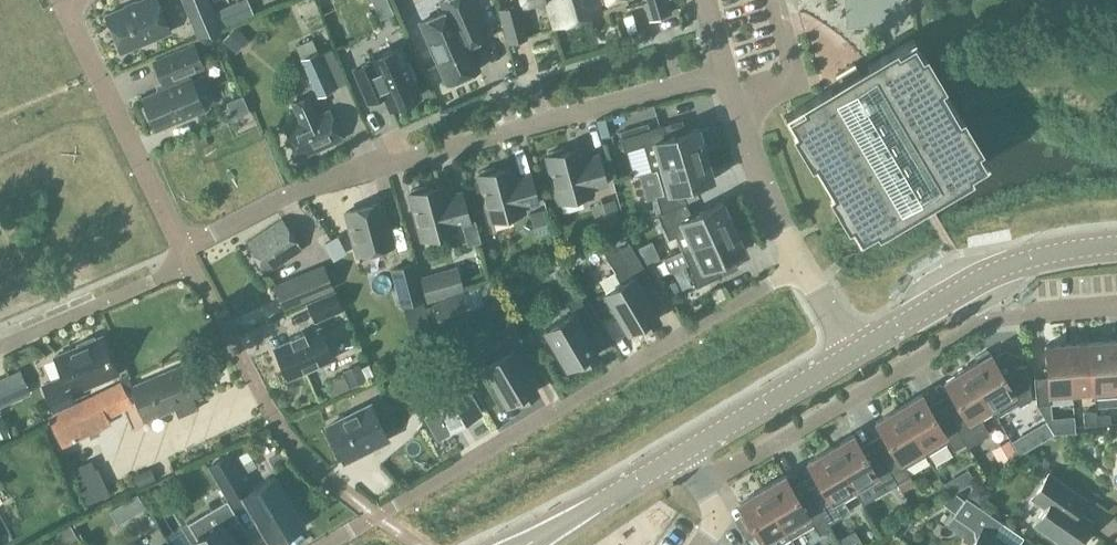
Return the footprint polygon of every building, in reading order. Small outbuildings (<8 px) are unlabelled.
[(122,52),(171,32),(158,0),(144,0),(107,16),(122,52)] [(200,37),(220,29),(208,0),(184,0),(200,37)] [(381,20),(394,14),(388,0),(372,0),(381,20)] [(446,12),(421,23),(447,84),(480,70),(466,37),(483,30),(486,38),(487,37),(471,0),(447,0),(441,2),(446,12)] [(555,27),(601,14),(598,1),(600,0),(523,0),(525,8),(548,1),(555,27)] [(670,16),(666,0),(644,0),(650,22),(670,16)] [(236,2),(216,10),(223,27),(244,18),(236,2)] [(527,39),(519,6),(501,11),(509,43),(527,39)] [(235,26),(223,41),(233,50),(246,36),(235,26)] [(785,115),(850,224),(860,240),(989,164),(915,39),(859,71),(855,64),(836,75),(841,83),(785,115)] [(204,66),(195,46),(155,63),(166,89),(145,98),(149,107),(145,108),(151,121),(155,120),(158,128),(175,121),(178,123),(185,120),(186,117),(203,110),(188,73),(204,66)] [(382,90),(390,109),(420,96),(413,79),(416,77),(409,62),(406,63),(399,48),(369,61),(370,63),(355,70),(367,97),(382,90)] [(319,97),(334,90),(318,54),(303,60),(319,97)] [(343,140),(330,110),(318,116),(310,96),(293,104),(301,123),(286,130),(299,160),(343,140)] [(233,119),(248,112),(241,97),(226,104),(233,119)] [(625,152),(627,151),(635,176),(652,171),(652,172),(657,170),(657,169),(707,155),(699,129),(667,139),(663,126),(621,138),(625,152)] [(572,155),(571,151),(565,153),(564,149),(548,153),(549,157),(547,158),(559,203),(593,193),(592,189),(607,185),(599,155),(584,159),(582,152),(572,155)] [(657,169),(657,170),(664,194),(657,197),(661,213),(686,203),(682,190),(714,180),(707,155),(657,169)] [(481,176),(478,176),(479,181),(476,182),(480,197),(484,196),(490,221),(525,212),(524,208),(538,204),(530,174),(515,178),(513,171),(503,174),(502,170),(496,171),(495,168),(480,172),(481,176)] [(445,190),(435,193),(434,188),(428,190),(427,187),(411,191),(413,195),(409,195),(422,240),(456,231),(455,227),(470,222),(462,193),(447,197),(445,190)] [(622,224),(615,199),(592,205),(599,231),(622,224)] [(381,203),(346,212),(358,256),(394,246),(381,203)] [(686,203),(661,213),(658,214),(669,239),(685,232),(691,245),(692,246),(734,227),(723,203),(693,216),(686,203)] [(303,250),(284,220),(247,244),(266,274),(303,250)] [(692,246),(691,245),(682,250),(693,273),(690,274),(696,288),(720,277),(715,265),(745,251),(734,227),(692,246)] [(325,242),(332,260),(344,255),(337,237),(325,242)] [(643,329),(660,319),(641,287),(652,281),(630,243),(606,256),(622,283),(606,293),(621,318),(615,322),(623,335),(640,325),(643,329)] [(403,305),(422,300),(413,264),(393,269),(403,305)] [(334,289),(325,266),(275,287),(285,309),(334,289)] [(458,274),(424,283),(428,300),(463,291),(458,274)] [(666,286),(671,298),(681,294),(675,282),(666,286)] [(717,303),(727,299),(721,287),(711,292),(717,303)] [(309,305),(316,321),(342,309),(335,293),(309,305)] [(435,305),(443,326),(472,314),(464,293),(435,305)] [(599,355),(581,325),(592,318),(579,295),(567,302),(574,313),(545,330),(560,355),(554,358),(562,371),(579,361),(582,365),(599,355)] [(434,339),(424,303),(402,309),(412,345),(434,339)] [(521,401),(538,391),(520,361),(531,354),(513,323),(501,330),(507,340),(483,355),(488,364),(484,366),(499,391),(493,394),(501,408),(518,397),(521,401)] [(344,328),(330,331),(336,351),(350,347),(344,328)] [(334,359),(320,329),(305,335),(304,333),(291,339),(292,341),(276,348),(289,379),(334,359)] [(118,374),(115,367),(102,338),(96,340),(95,337),(78,344),(79,348),(55,358),(66,383),(61,385),(58,380),(44,386),(55,410),(76,401),(72,393),(118,374)] [(1114,341),(1092,343),(1092,342),(1091,342),(1095,390),(1094,390),(1095,398),(1116,396),(1116,383),(1114,341)] [(1090,343),(1069,345),(1072,392),(1094,390),(1095,390),(1091,342),(1090,343)] [(1072,392),(1069,345),(1047,347),(1047,346),(1045,346),(1048,377),(1035,378),(1037,405),(1051,404),(1050,394),(1051,394),(1072,392)] [(978,362),(968,368),(995,412),(994,413),(997,417),(1019,404),(1020,406),(1032,399),(1028,366),(1017,367),(1003,375),(991,354),(990,355),(988,351),(976,358),(978,362)] [(188,365),(131,390),(145,423),(176,410),(179,417),(198,410),(194,402),(202,399),(188,365)] [(426,368),(407,376),(430,394),(441,380),(426,368)] [(995,412),(968,368),(945,381),(962,410),(951,417),(967,443),(966,444),(968,448),(990,435),(981,420),(994,413),(995,412)] [(362,369),(345,376),(350,388),(367,381),(362,369)] [(438,411),(426,417),(439,438),(481,414),(459,377),(429,395),(438,411)] [(9,378),(0,381),(0,406),(18,398),(9,378)] [(132,407),(121,384),(48,420),(62,449),(111,425),(108,419),(132,407)] [(922,395),(899,408),(927,455),(949,443),(954,451),(966,444),(967,443),(951,417),(939,423),(922,395)] [(389,439),(372,404),(327,427),(344,461),(389,439)] [(927,455),(899,408),(877,422),(893,451),(882,457),(898,484),(899,483),(910,476),(906,468),(927,455)] [(1098,425),(1097,416),(1097,412),(1083,413),(1084,426),(1098,425)] [(1110,415),(1097,416),(1098,425),(1111,424),(1110,415)] [(1038,443),(1031,431),(1012,442),(1020,454),(1038,443)] [(854,435),(831,449),(857,494),(870,486),(877,496),(898,484),(882,457),(871,464),(854,435)] [(995,454),(1001,464),(1018,454),(1012,445),(995,454)] [(857,494),(831,449),(808,462),(825,491),(814,498),(829,524),(850,512),(844,501),(857,494)] [(250,491),(247,486),(229,455),(209,467),(233,507),(247,499),(244,495),(250,491)] [(145,471),(134,475),(139,488),(150,483),(145,471)] [(1084,501),(1085,500),(1049,475),(1033,498),(1047,508),(1035,524),(1056,538),(1057,543),(1059,544),(1081,544),(1086,538),(1085,533),(1092,523),(1077,512),(1084,501)] [(785,476),(762,489),(791,538),(814,525),(820,535),(832,528),(829,524),(814,498),(802,504),(785,476)] [(275,477),(250,491),(244,495),(247,499),(273,543),(303,525),(275,477)] [(951,494),(961,488),(955,478),(945,484),(951,494)] [(745,538),(749,544),(780,544),(791,538),(762,489),(739,503),(756,531),(745,538)] [(137,495),(125,502),(133,515),(145,508),(137,495)] [(954,516),(974,531),(976,540),(972,544),(1008,544),(994,535),(1003,523),(967,498),(954,516)] [(225,530),(240,521),(228,500),(188,524),(201,544),(234,544),(225,530)]
